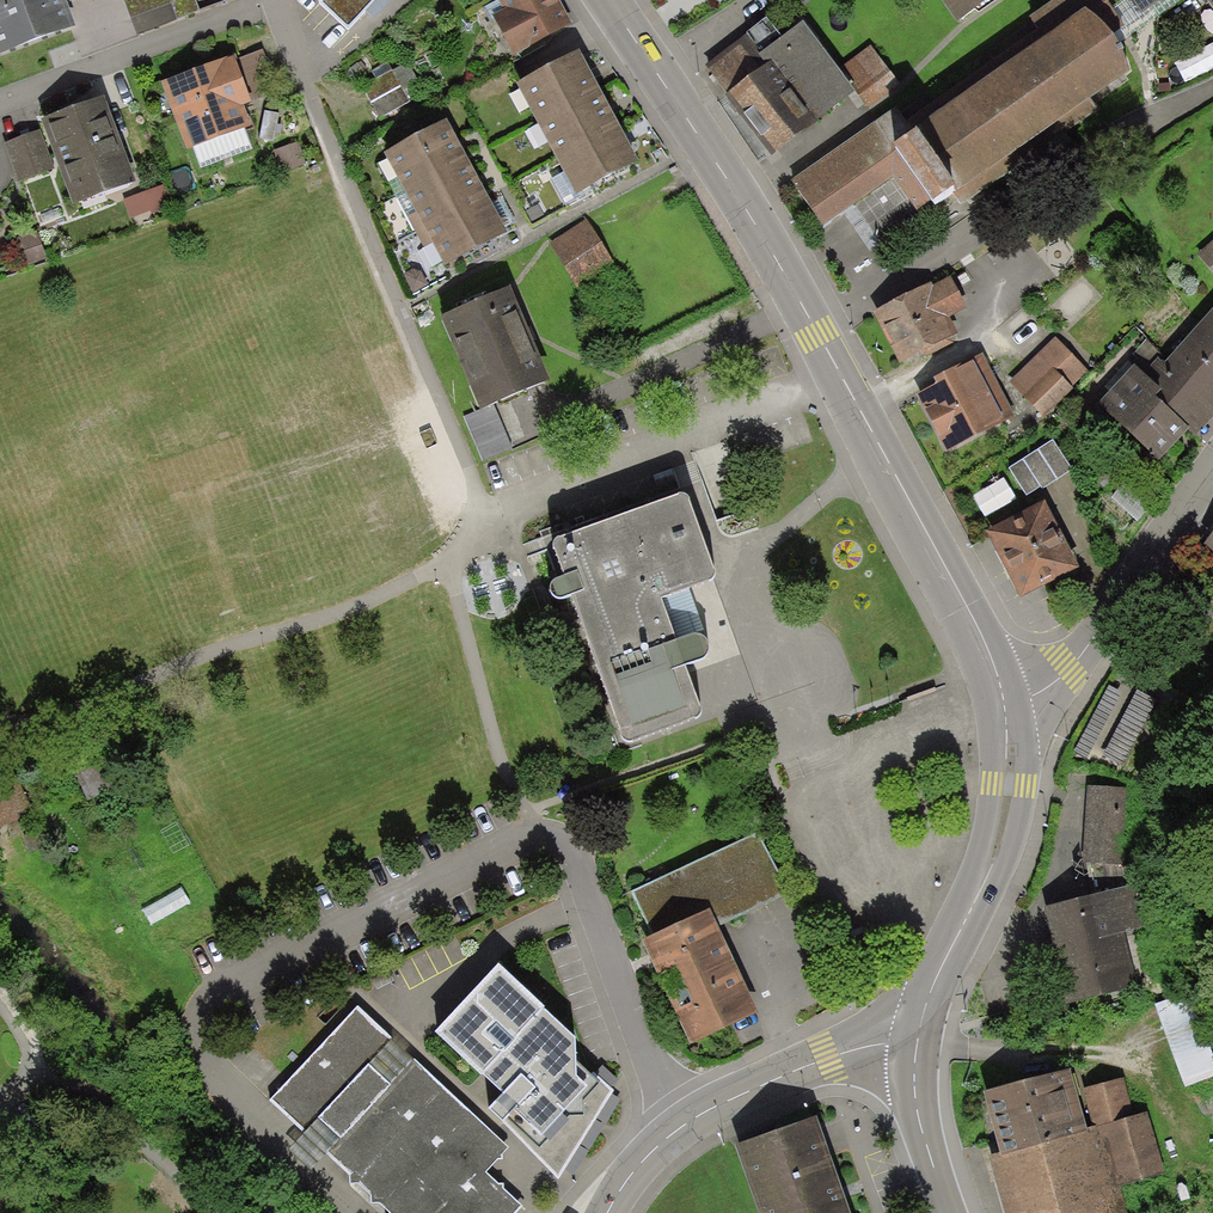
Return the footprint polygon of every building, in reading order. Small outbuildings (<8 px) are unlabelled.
[(76,28),(67,3),(76,0),(0,0),(0,56),(76,28)] [(130,19),(175,2),(174,0),(123,0),(130,19)] [(321,4),(348,29),(376,0),(325,0),(321,4)] [(560,0),(498,0),(504,10),(492,16),(514,56),(573,24),(560,0)] [(1105,0),(1057,0),(1030,19),(1037,29),(905,121),(896,108),(792,181),(824,226),(893,178),(916,211),(929,202),(934,208),(955,193),(963,204),(1097,110),(1091,102),(1131,74),(1106,39),(1123,27),(1105,0)] [(958,25),(993,0),(941,0),(958,25)] [(1142,15),(1163,0),(1132,0),(1142,15)] [(838,69),(801,24),(762,55),(748,38),(708,69),(776,155),(856,93),(838,69)] [(899,83),(870,46),(838,69),(856,93),(867,107),(899,83)] [(262,50),(235,60),(250,100),(278,90),(262,50)] [(517,85),(537,124),(600,91),(580,52),(517,85)] [(233,57),(162,84),(187,151),(251,126),(244,107),(251,104),(250,100),(235,60),(233,57)] [(411,106),(388,64),(357,81),(380,123),(411,106)] [(537,124),(555,158),(618,124),(600,91),(537,124)] [(104,98),(40,122),(73,207),(136,183),(123,150),(118,152),(104,117),(111,115),(104,98)] [(468,159),(447,121),(384,154),(405,193),(468,159)] [(638,162),(618,124),(555,158),(575,196),(638,162)] [(55,170),(40,130),(4,144),(19,183),(55,170)] [(306,164),(297,142),(275,152),(283,173),(306,164)] [(468,159),(405,193),(416,213),(408,218),(416,233),(486,194),(468,159)] [(173,207),(165,185),(123,200),(130,218),(150,211),(151,214),(173,207)] [(486,194),(416,233),(424,248),(432,244),(445,268),(507,235),(486,194)] [(587,220),(549,244),(578,289),(616,266),(587,220)] [(47,259),(37,231),(14,239),(24,267),(47,259)] [(1198,255),(1212,272),(1212,242),(1198,255)] [(931,283),(873,313),(900,365),(923,354),(925,358),(953,344),(950,338),(958,334),(950,318),(967,309),(950,277),(933,286),(931,283)] [(480,410),(481,413),(494,407),(551,382),(509,289),(439,320),(480,410)] [(1163,363),(1158,358),(1142,375),(1162,392),(1156,399),(1189,430),(1196,437),(1212,419),(1212,310),(1163,363)] [(1009,383),(1043,416),(1088,372),(1055,338),(1009,383)] [(916,396),(946,454),(1005,423),(973,362),(934,382),(936,386),(916,396)] [(1142,375),(1134,367),(1098,406),(1159,462),(1189,430),(1156,399),(1162,392),(1142,375)] [(513,449),(494,407),(481,413),(480,410),(463,417),(482,462),(513,449)] [(1072,470),(1053,440),(1009,469),(1027,496),(1041,487),(1042,490),(1072,470)] [(715,577),(715,574),(689,504),(688,501),(684,498),(679,498),(556,542),(555,543),(554,544),(553,546),(553,548),(564,580),(557,583),(553,585),(550,587),(549,590),(550,596),(552,600),(556,603),(562,603),(572,600),(621,742),(624,745),(627,746),(630,746),(698,723),(700,720),(702,716),(702,712),(686,670),(702,663),(708,659),(710,652),(709,646),(706,642),(702,639),(697,637),(677,644),(661,604),(667,601),(671,597),(711,584),(714,581),(715,577)] [(1044,502),(986,533),(1021,599),(1079,569),(1044,502)] [(1204,546),(1212,553),(1212,534),(1204,546)] [(74,770),(89,801),(119,788),(104,756),(74,770)] [(18,778),(0,786),(0,828),(33,814),(18,778)] [(1126,789),(1088,788),(1085,863),(1128,865),(1128,839),(1125,839),(1126,789)] [(787,893),(759,833),(631,892),(653,938),(710,911),(717,925),(787,893)] [(1132,887),(1042,908),(1065,1006),(1138,989),(1125,934),(1142,931),(1132,887)] [(667,995),(734,965),(717,925),(710,911),(653,938),(642,942),(667,995)] [(734,965),(667,995),(690,1047),(758,1016),(734,965)] [(546,1011),(499,967),(434,1036),(481,1079),(483,1077),(505,1097),(490,1112),(503,1124),(507,1120),(539,1151),(601,1085),(576,1062),(575,1042),(544,1012),(546,1011)] [(1156,1004),(1185,1089),(1212,1079),(1212,1057),(1190,992),(1156,1004)] [(357,1008),(270,1101),(389,1212),(518,1212),(523,1208),(487,1173),(510,1149),(357,1008)] [(1069,1072),(983,1096),(1001,1158),(1086,1131),(1069,1072)] [(1124,1078),(1083,1090),(1093,1128),(1098,1127),(1099,1129),(1135,1117),(1124,1078)] [(1147,1113),(1135,1117),(1099,1129),(1118,1188),(1166,1172),(1147,1113)] [(734,1147),(758,1212),(850,1212),(816,1118),(734,1147)] [(989,1162),(1005,1212),(1126,1212),(1118,1188),(1099,1129),(1098,1127),(1093,1128),(1086,1131),(1001,1158),(989,1162)]
